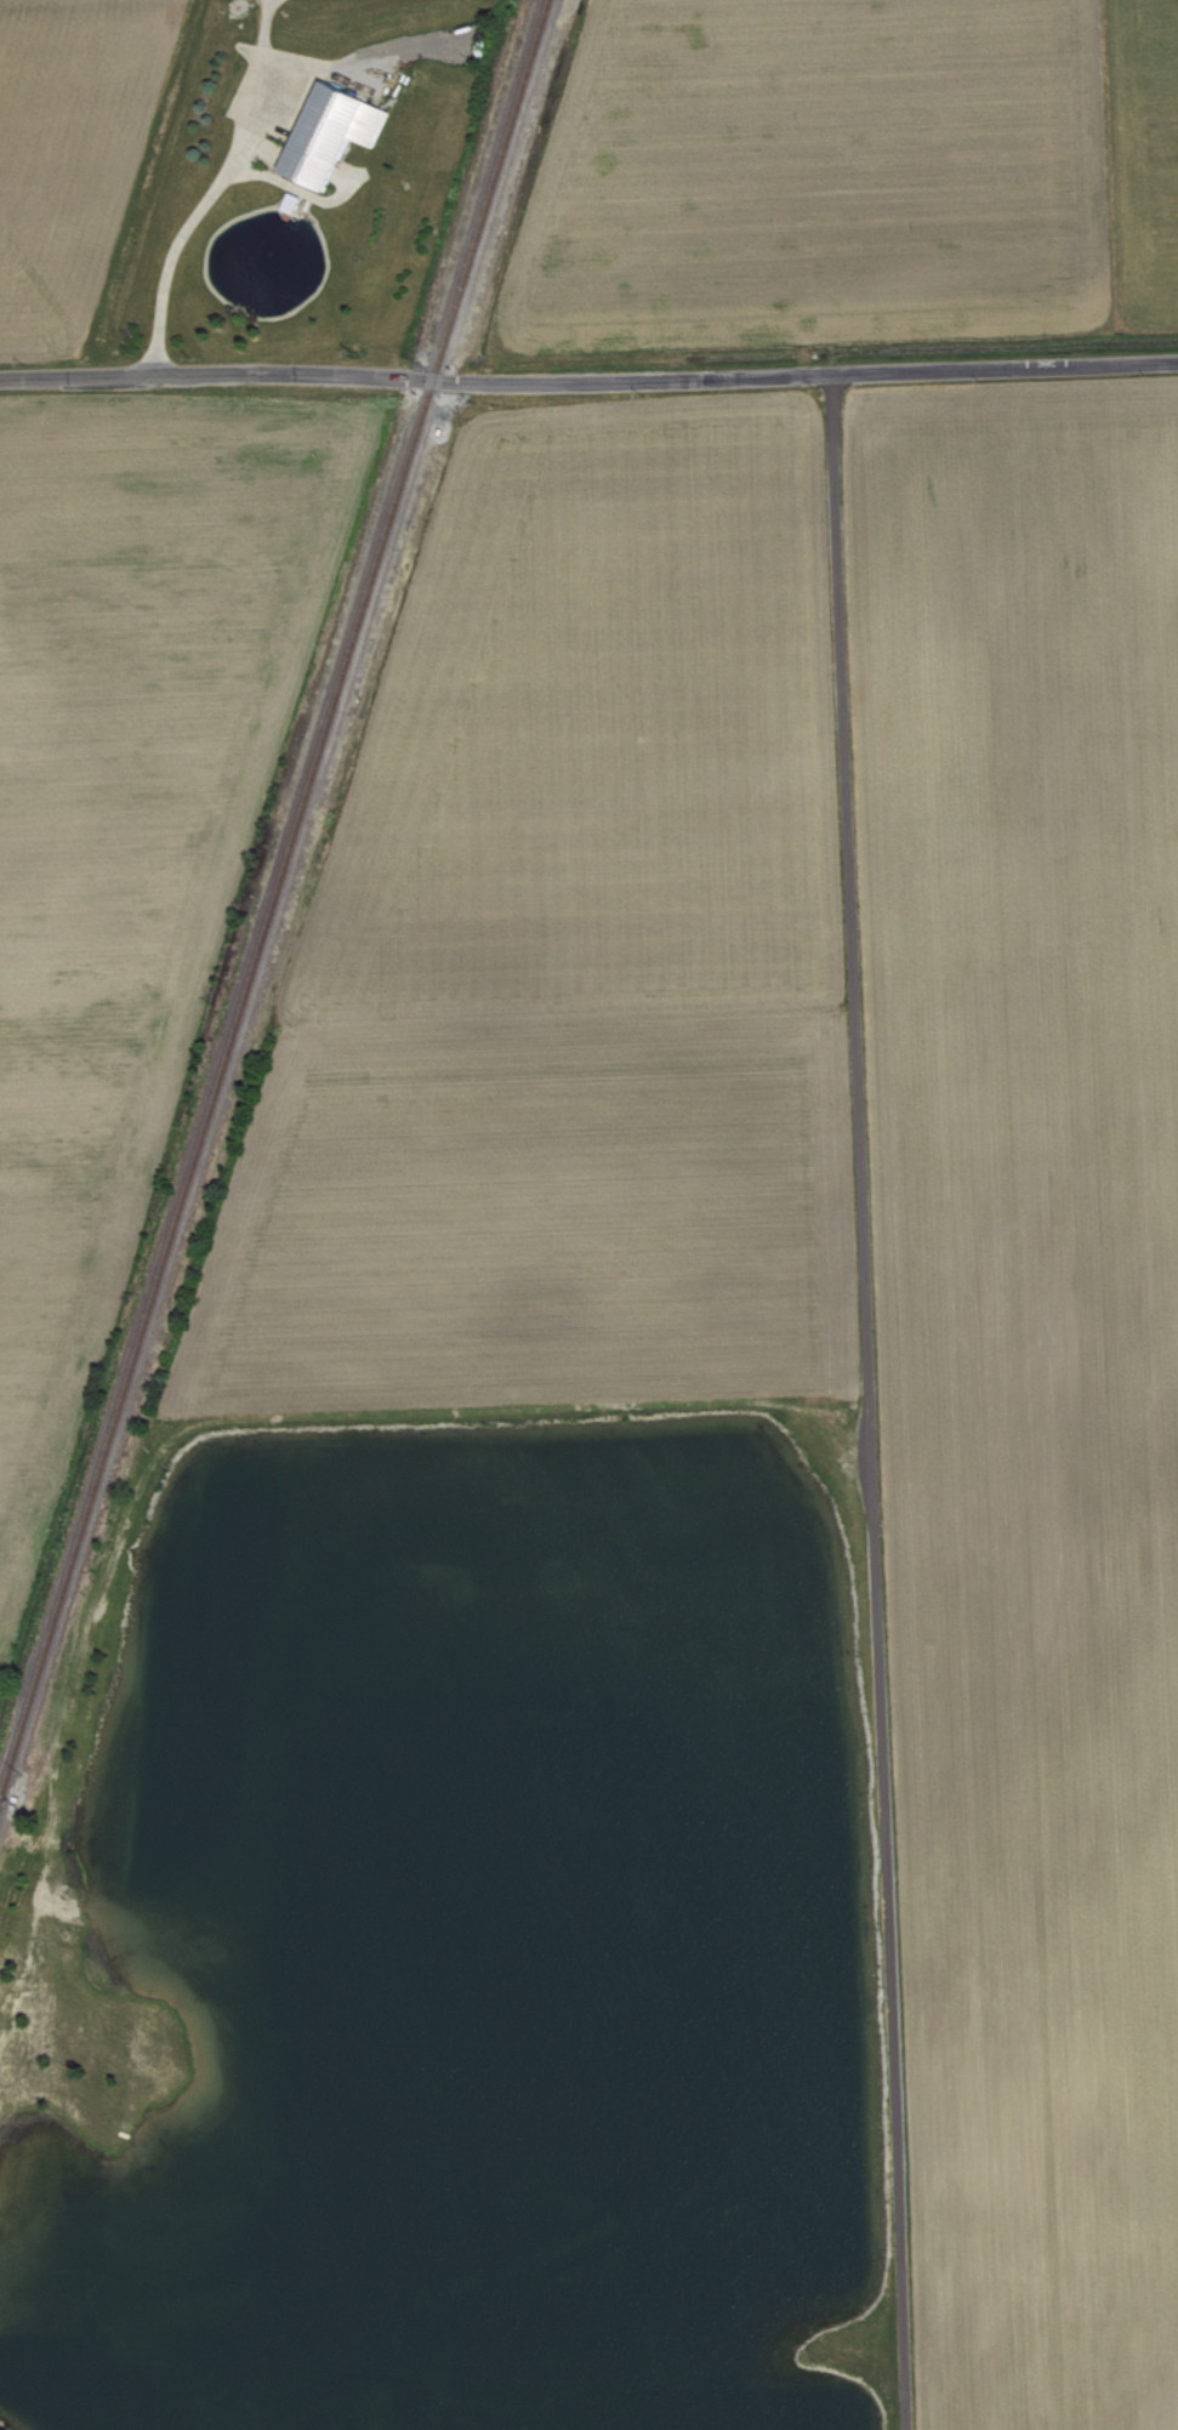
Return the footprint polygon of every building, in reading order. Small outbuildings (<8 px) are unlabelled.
[(382,152),(397,114),(326,86),(289,178),(334,196),(356,142),(382,152)]
